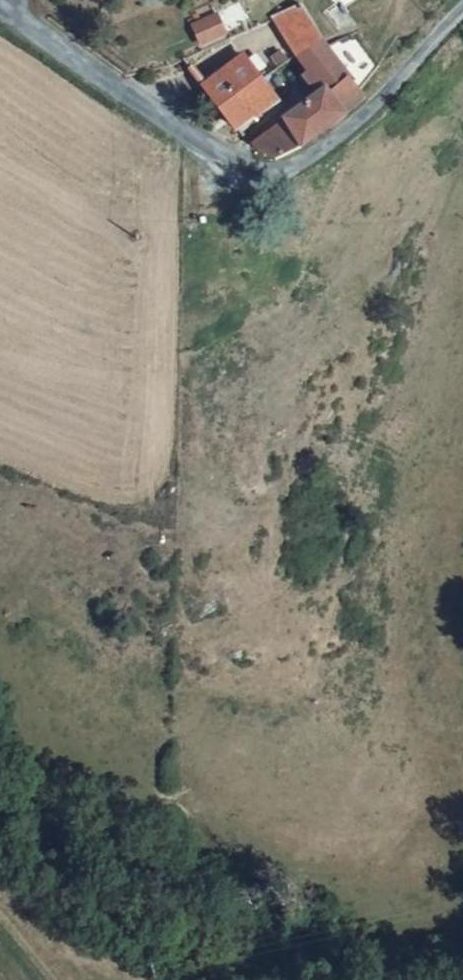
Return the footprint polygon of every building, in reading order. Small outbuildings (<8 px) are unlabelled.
[(318,42),(296,8),(264,20),(291,57),(318,42)] [(212,15),(189,26),(198,44),(220,33),(212,15)] [(358,100),(318,42),(291,57),(318,94),(249,144),(266,159),(311,139),(356,102),(358,100)] [(237,56),(194,85),(226,123),(270,100),(254,78),(237,56)]
